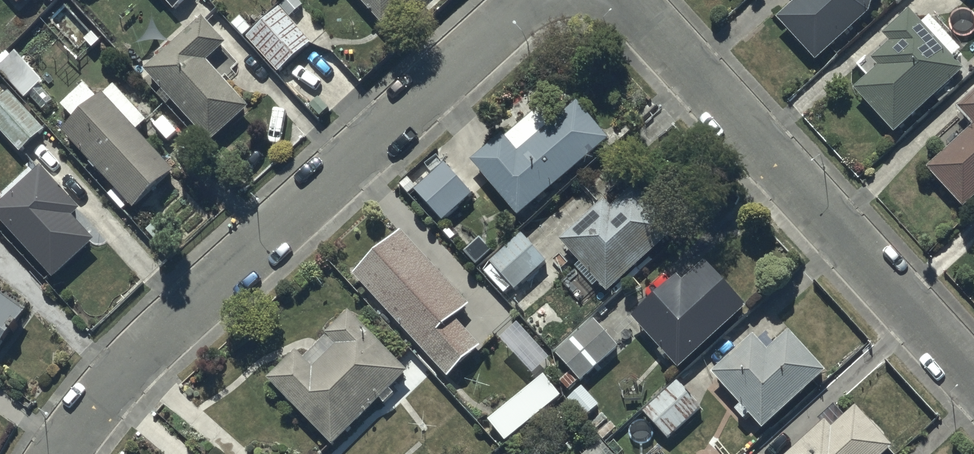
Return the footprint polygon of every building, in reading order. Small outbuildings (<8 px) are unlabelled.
[(344,15),(361,0),(330,0),(344,15)] [(384,21),(407,0),(365,0),(384,21)] [(876,0),(808,0),(778,27),(816,70),(869,23),(876,0)] [(312,38),(280,4),(247,34),(279,69),(312,38)] [(227,37),(203,12),(145,66),(212,137),(250,101),(207,55),(227,37)] [(878,75),(854,97),(895,143),(966,79),(910,18),(881,44),(889,52),(872,68),(878,75)] [(43,77),(21,53),(4,68),(25,92),(43,77)] [(84,80),(62,101),(74,113),(62,124),(135,202),(174,166),(136,126),(147,116),(113,80),(98,95),(84,80)] [(10,87),(0,96),(0,128),(19,148),(45,124),(10,87)] [(504,129),(472,155),(519,211),(611,135),(578,95),(518,146),(504,129)] [(973,133),(926,176),(964,217),(973,207),(973,98),(956,115),(973,133)] [(473,191),(445,159),(414,187),(442,218),(473,191)] [(41,162),(0,198),(0,216),(51,274),(95,235),(74,211),(80,206),(41,162)] [(630,172),(560,236),(580,258),(575,263),(594,283),(599,279),(607,288),(678,223),(630,172)] [(470,300),(402,225),(352,270),(446,373),(480,341),(455,313),(470,300)] [(548,256),(521,229),(482,267),(504,290),(511,282),(516,287),(548,256)] [(678,268),(631,311),(680,364),(748,300),(707,255),(685,276),(678,268)] [(0,290),(0,342),(25,307),(0,290)] [(296,345),(267,373),(333,441),(408,367),(347,305),(325,327),(328,330),(304,353),(296,345)] [(595,315),(557,350),(581,377),(619,342),(595,315)] [(765,325),(714,368),(762,424),(827,368),(791,326),(777,338),(765,325)] [(543,369),(488,415),(508,439),(563,393),(543,369)] [(675,376),(642,408),(670,435),(702,403),(675,376)] [(600,400),(582,382),(567,397),(585,415),(600,400)] [(784,452),(785,453),(881,453),(895,442),(858,400),(832,423),(826,416),(784,452)]
